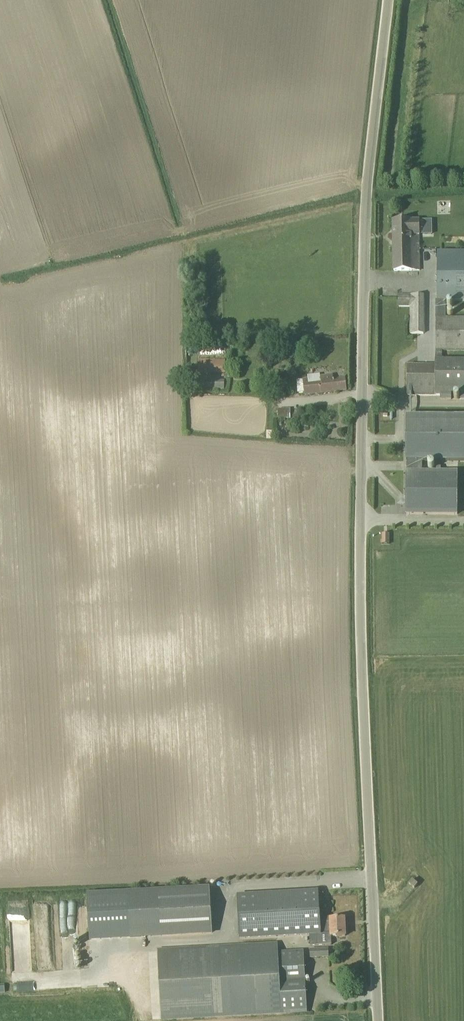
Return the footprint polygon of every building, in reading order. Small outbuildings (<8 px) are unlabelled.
[(411,220),(393,220),(394,271),(420,270),(419,220),(411,220)] [(441,395),(441,400),(452,400),(452,395),(460,395),(460,399),(463,399),(463,360),(442,360),(442,351),(463,351),(463,318),(446,318),(446,302),(463,303),(463,254),(437,254),(437,300),(435,300),(435,368),(407,368),(407,395),(417,395),(441,395)] [(399,295),(399,306),(410,307),(410,334),(423,334),(424,296),(399,295)] [(225,373),(226,359),(198,359),(198,373),(225,373)] [(333,379),(333,375),(320,377),(321,381),(308,382),(308,378),(297,379),(298,392),(304,392),(304,393),(304,395),(347,390),(345,378),(333,379)] [(199,389),(218,389),(225,389),(225,381),(199,381),(199,389)] [(290,418),(289,408),(276,409),(277,419),(290,418)] [(458,514),(463,514),(463,471),(458,471),(422,471),(422,461),(463,461),(463,418),(407,417),(407,514),(458,514)] [(382,533),(382,544),(390,544),(390,533),(382,533)] [(414,888),(418,884),(412,880),(409,884),(414,888)] [(212,933),(210,887),(87,892),(89,939),(212,933)] [(319,892),(238,896),(240,938),(309,934),(310,936),(310,946),(317,945),(316,934),(321,934),(320,922),(320,917),(319,892)] [(330,921),(320,922),(321,934),(316,934),(317,945),(331,945),(331,937),(345,936),(345,919),(330,919),(330,921)] [(278,952),(278,945),(158,951),(162,1019),(307,1012),(304,951),(278,952)] [(311,958),(329,957),(328,949),(310,950),(311,958)]
